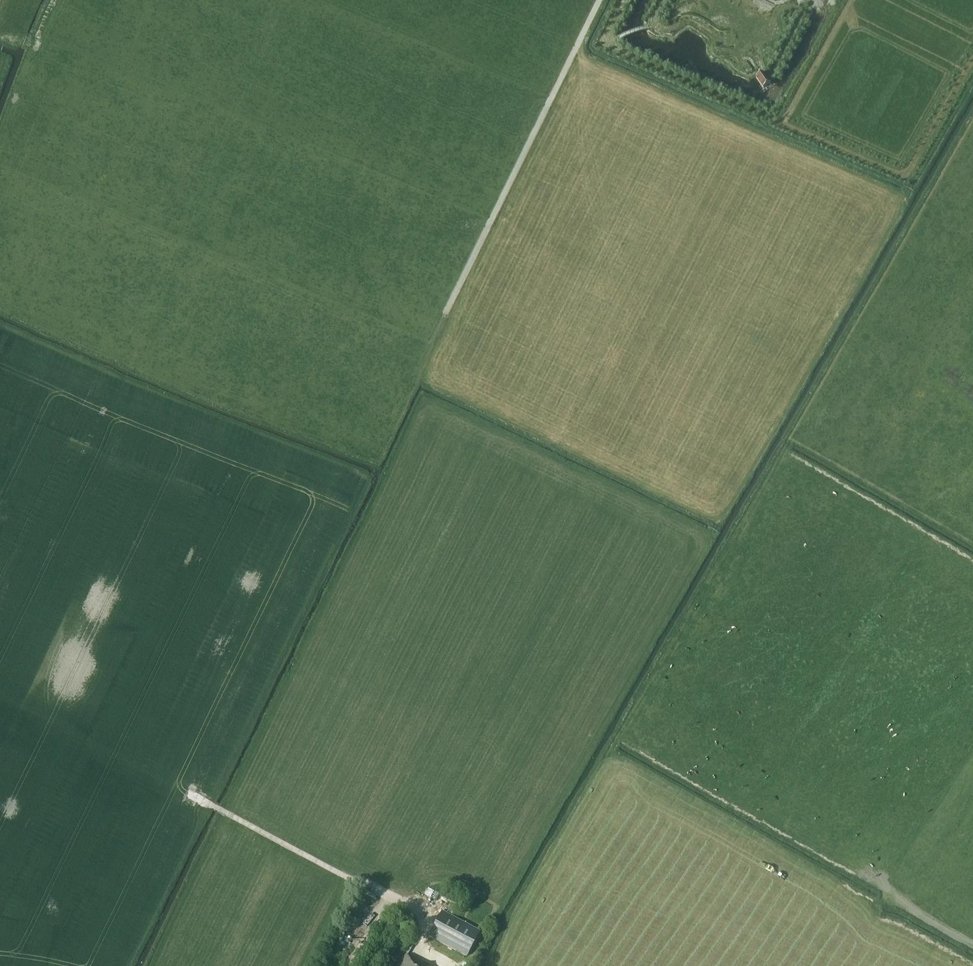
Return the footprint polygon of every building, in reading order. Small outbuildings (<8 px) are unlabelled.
[(769,81),(764,72),(756,77),(764,89),(771,84),(769,81)] [(430,887),(427,894),(438,900),(441,893),(430,887)] [(480,932),(442,911),(429,936),(467,957),(480,932)] [(403,957),(398,965),(420,965),(403,957)]
